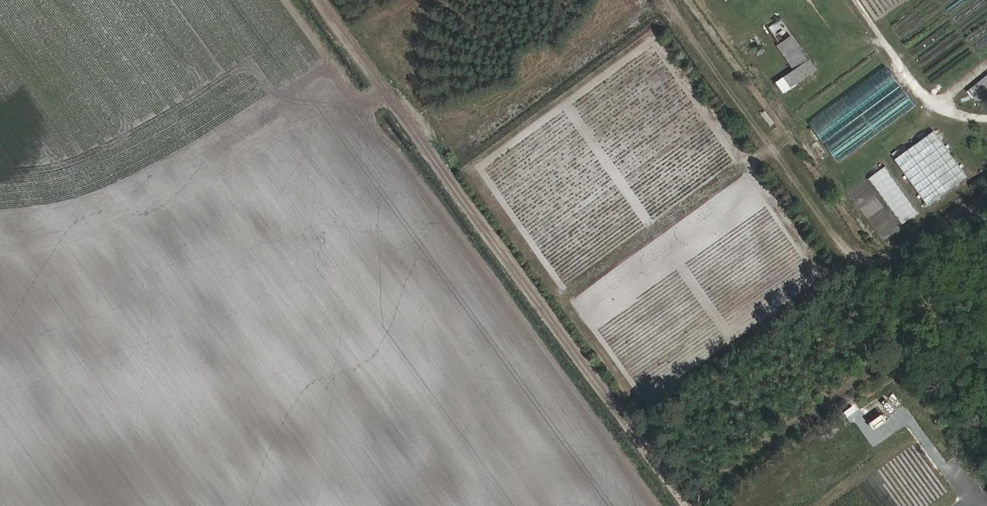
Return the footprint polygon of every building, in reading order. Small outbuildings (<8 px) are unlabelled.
[(776,36),(785,24),(777,17),(768,29),(776,36)] [(792,34),(776,45),(793,70),(782,77),(790,88),(817,70),(792,34)] [(889,67),(809,119),(836,160),(916,108),(889,67)] [(966,91),(980,108),(986,102),(986,74),(966,91)] [(770,126),(774,123),(765,111),(761,114),(770,126)] [(934,130),(893,159),(927,207),(968,178),(934,130)] [(888,164),(870,175),(900,225),(918,215),(888,164)] [(881,414),(870,424),(875,429),(886,420),(881,414)] [(938,450),(934,453),(942,464),(947,461),(938,450)]
